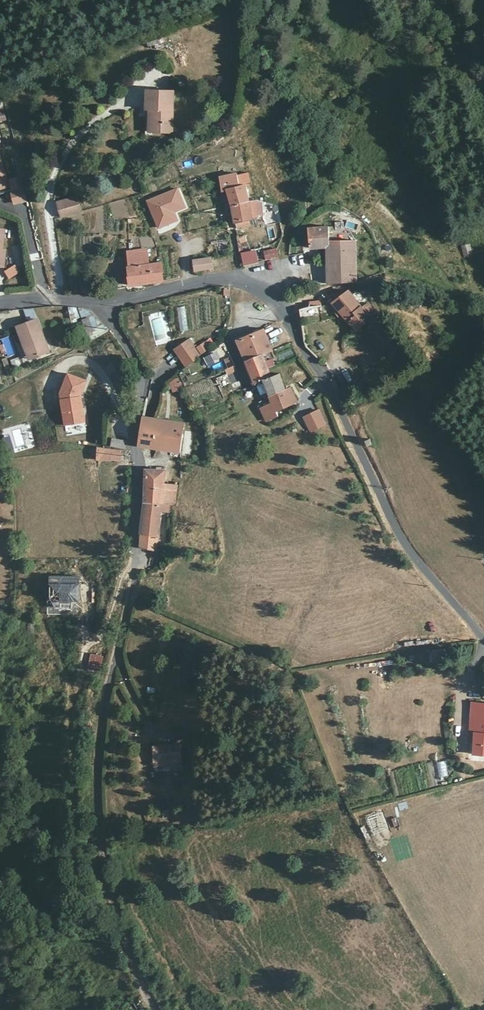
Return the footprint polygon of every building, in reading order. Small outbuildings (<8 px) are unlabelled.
[(163,135),(182,136),(188,93),(166,89),(164,107),(158,106),(158,115),(162,117),(158,140),(162,141),(163,135)] [(0,157),(0,192),(14,188),(7,155),(0,157)] [(237,207),(255,203),(251,187),(246,188),(243,176),(225,180),(227,193),(231,191),(235,200),(237,207)] [(160,230),(180,222),(176,213),(188,208),(179,188),(147,201),(160,230)] [(35,201),(32,190),(19,194),(22,205),(35,201)] [(60,220),(85,213),(81,198),(56,204),(60,220)] [(265,218),(263,202),(255,203),(237,207),(239,224),(253,221),(265,218)] [(254,228),(253,221),(239,224),(240,231),(254,228)] [(326,250),(327,285),(356,281),(356,243),(328,243),(328,228),(308,230),(310,251),(326,250)] [(0,230),(0,267),(1,268),(1,270),(10,270),(12,252),(9,252),(11,232),(0,230)] [(256,250),(240,252),(242,266),(258,263),(256,250)] [(284,261),(282,252),(269,254),(271,263),(284,261)] [(135,268),(153,266),(153,253),(136,254),(135,268)] [(192,260),(193,273),(213,271),(212,258),(192,260)] [(167,264),(166,265),(153,266),(135,268),(135,287),(169,283),(167,264)] [(363,309),(347,292),(342,297),(338,292),(325,300),(330,307),(333,304),(358,332),(376,314),(368,304),(363,309)] [(167,310),(149,315),(156,345),(174,341),(167,310)] [(22,323),(27,341),(33,339),(38,358),(55,352),(44,317),(22,323)] [(10,336),(1,340),(8,357),(17,353),(10,336)] [(263,336),(239,345),(247,366),(263,360),(271,356),(263,336)] [(172,350),(184,367),(211,349),(206,341),(196,348),(189,338),(172,350)] [(33,339),(27,341),(32,358),(34,359),(38,358),(33,339)] [(234,372),(232,352),(222,353),(221,349),(211,350),(212,360),(224,359),(226,373),(234,372)] [(11,359),(13,366),(24,364),(22,356),(11,359)] [(263,360),(247,366),(256,390),(264,386),(273,382),(271,377),(263,360)] [(286,371),(271,377),(273,382),(280,379),(293,412),(302,408),(286,371)] [(88,425),(84,376),(61,378),(65,426),(88,425)] [(267,415),(271,424),(278,421),(278,419),(293,412),(280,379),(273,382),(264,386),(275,411),(267,415)] [(308,433),(326,425),(320,409),(301,416),(308,433)] [(7,453),(35,446),(29,423),(1,429),(7,453)] [(184,430),(144,423),(140,446),(141,452),(181,459),(183,453),(184,433),(184,430)] [(112,447),(127,448),(127,440),(113,439),(112,447)] [(367,447),(369,452),(377,448),(374,443),(367,447)] [(97,448),(97,461),(122,462),(122,449),(97,448)] [(165,475),(147,474),(146,508),(164,509),(165,508),(165,487),(165,475)] [(164,509),(174,510),(175,488),(165,487),(165,508),(164,509)] [(164,509),(146,508),(142,538),(160,540),(163,520),(164,509)] [(185,649),(187,639),(177,636),(175,646),(185,649)] [(446,649),(430,650),(431,659),(447,658),(446,649)] [(91,654),(89,671),(101,672),(103,655),(91,654)] [(473,729),(479,730),(478,740),(477,751),(483,752),(483,716),(475,715),(473,729)] [(160,757),(172,756),(168,740),(159,741),(160,757)] [(168,740),(172,756),(177,756),(177,764),(187,763),(185,740),(168,740)] [(437,765),(442,777),(448,775),(443,762),(437,765)] [(483,792),(483,781),(469,782),(471,794),(483,792)]
